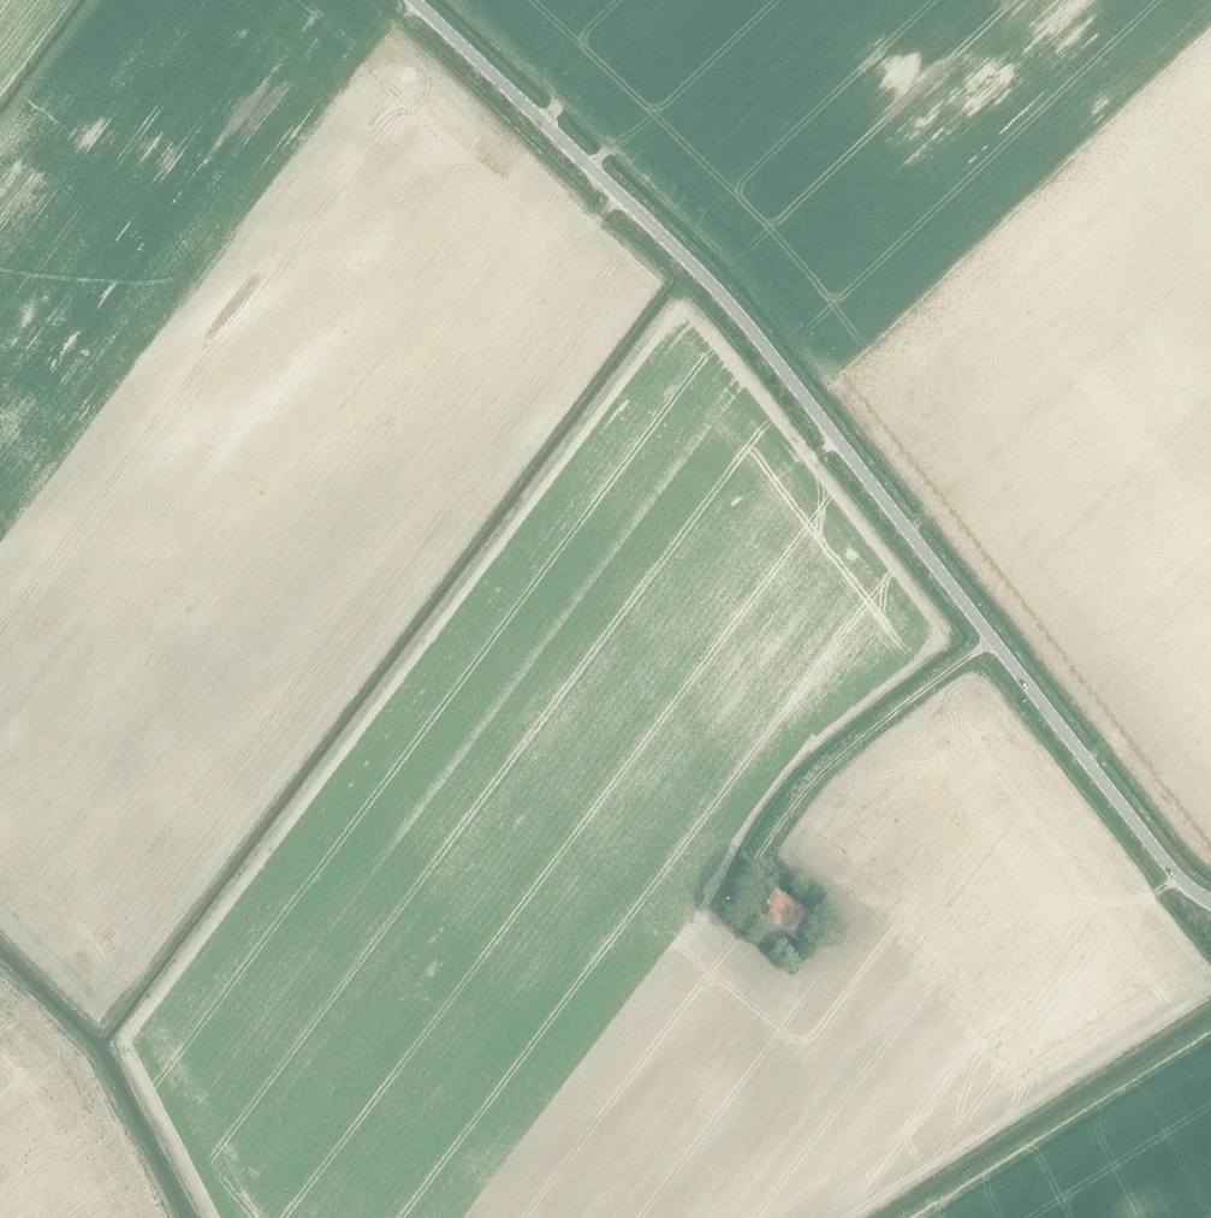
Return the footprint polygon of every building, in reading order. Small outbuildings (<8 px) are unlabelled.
[(792,935),(801,940),(815,919),(806,913),(807,912),(778,892),(767,908),(771,911),(766,920),(761,916),(755,926),(764,932),(769,924),(790,938),(792,935)] [(782,955),(787,960),(791,955),(786,951),(782,955)]
